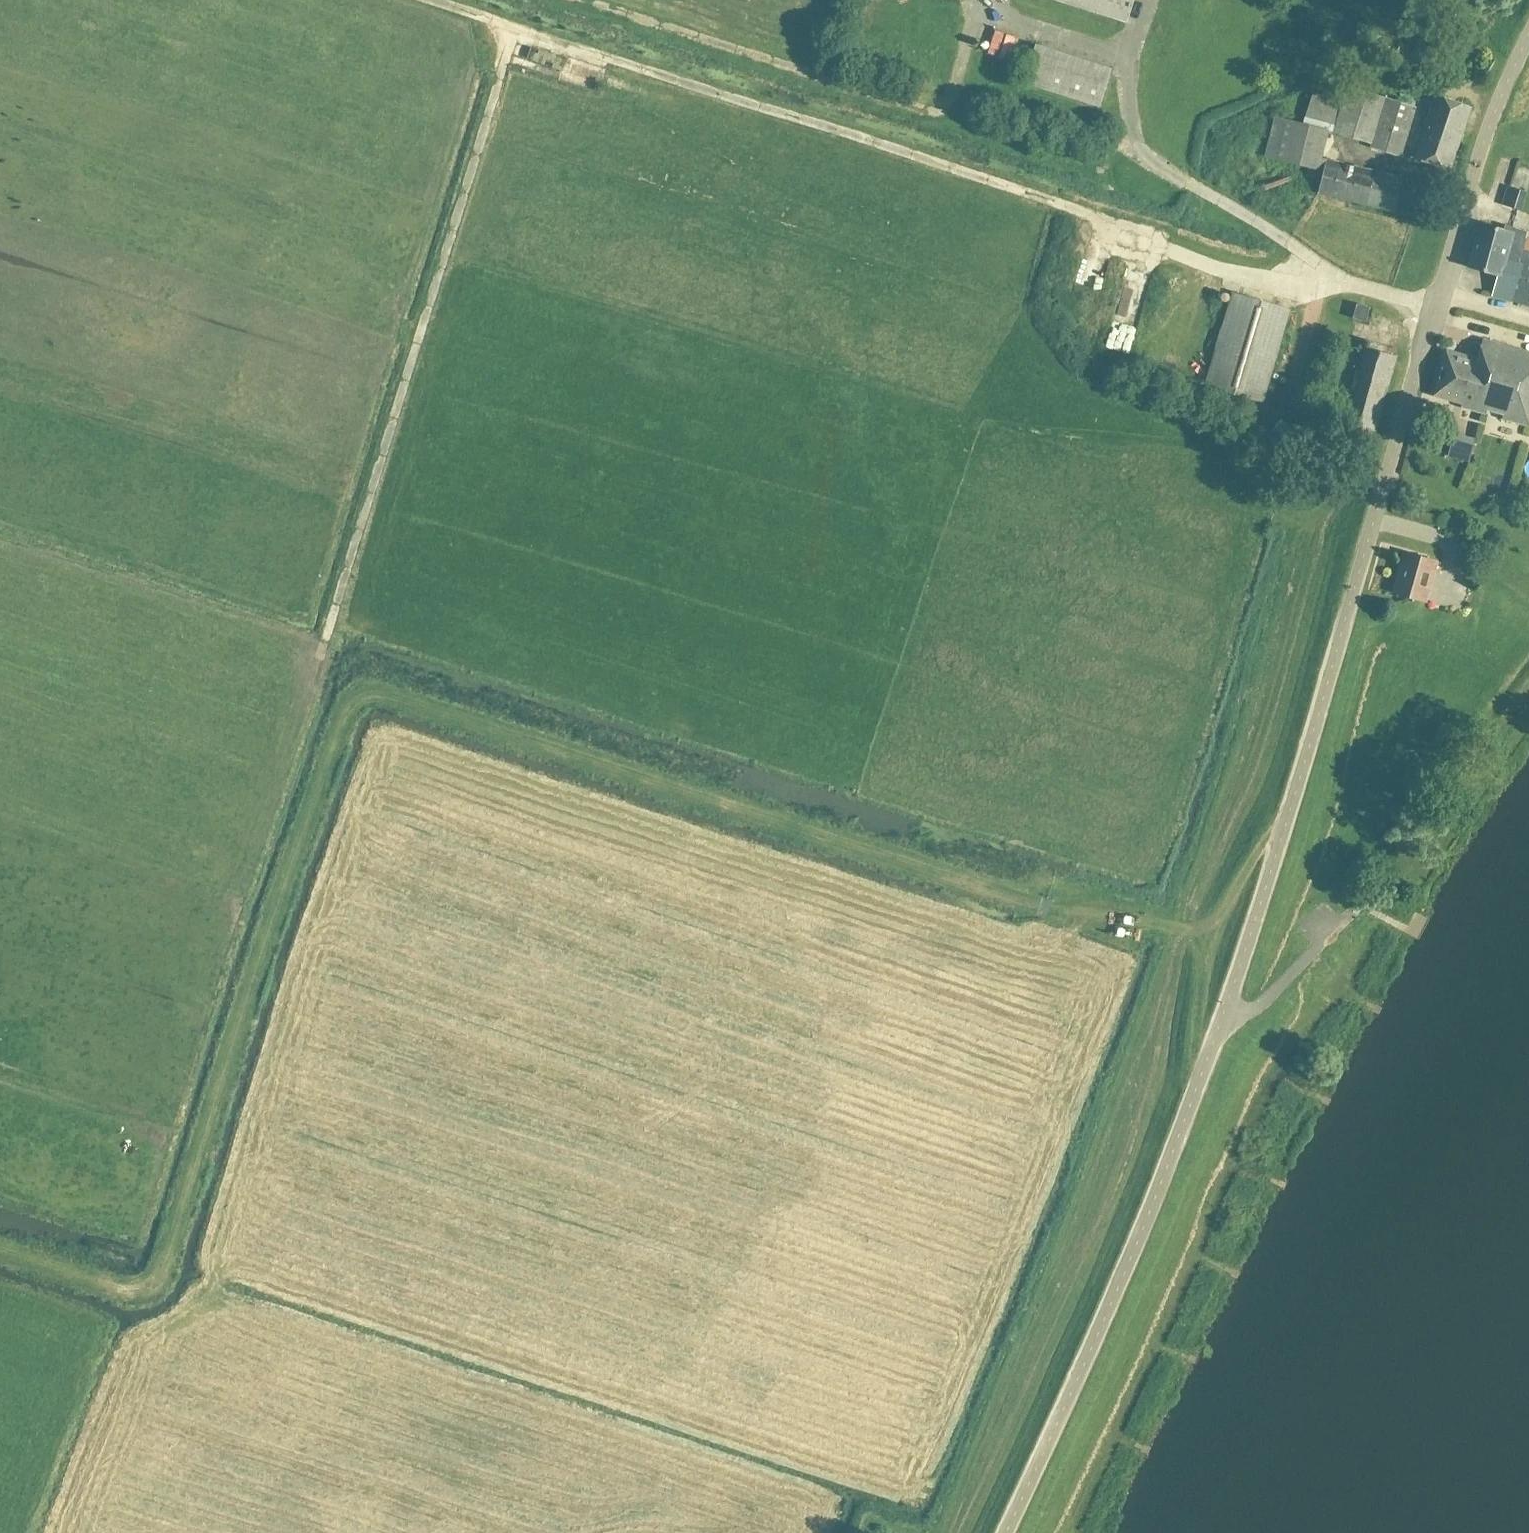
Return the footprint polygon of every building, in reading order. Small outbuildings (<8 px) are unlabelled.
[(1133,0),(1060,0),(1127,21),(1133,0)] [(1099,107),(1111,69),(1036,45),(1024,83),(1099,107)] [(528,65),(543,67),(545,56),(529,54),(528,65)] [(1372,145),(1386,98),(1348,86),(1342,103),(1312,94),(1303,124),(1328,130),(1372,145)] [(1451,169),(1471,108),(1435,96),(1414,156),(1451,169)] [(1400,157),(1416,107),(1386,98),(1372,145),(1371,147),(1400,157)] [(1328,130),(1303,124),(1276,117),(1266,157),(1309,168),(1307,176),(1321,179),(1326,160),(1321,158),(1328,130)] [(1394,212),(1401,182),(1402,179),(1326,160),(1321,179),(1317,193),(1394,212)] [(1397,218),(1411,218),(1412,196),(1398,195),(1397,218)] [(1521,250),(1526,232),(1510,227),(1509,232),(1482,224),(1470,267),(1497,275),(1491,296),(1528,306),(1528,252),(1521,250)] [(1261,402),(1289,309),(1233,293),(1205,386),(1261,402)] [(1366,322),(1370,307),(1357,304),(1353,318),(1366,322)] [(1484,339),(1484,338),(1483,338),(1477,360),(1447,352),(1435,395),(1462,402),(1460,408),(1461,408),(1462,407),(1528,426),(1528,352),(1484,339)] [(1372,441),(1396,356),(1364,347),(1345,411),(1353,413),(1347,434),(1372,441)] [(1278,424),(1268,438),(1287,451),(1297,438),(1278,424)] [(1469,462),(1474,442),(1453,436),(1448,456),(1469,462)] [(1424,601),(1435,562),(1440,564),(1441,563),(1404,552),(1404,554),(1405,554),(1394,593),(1424,601)]
